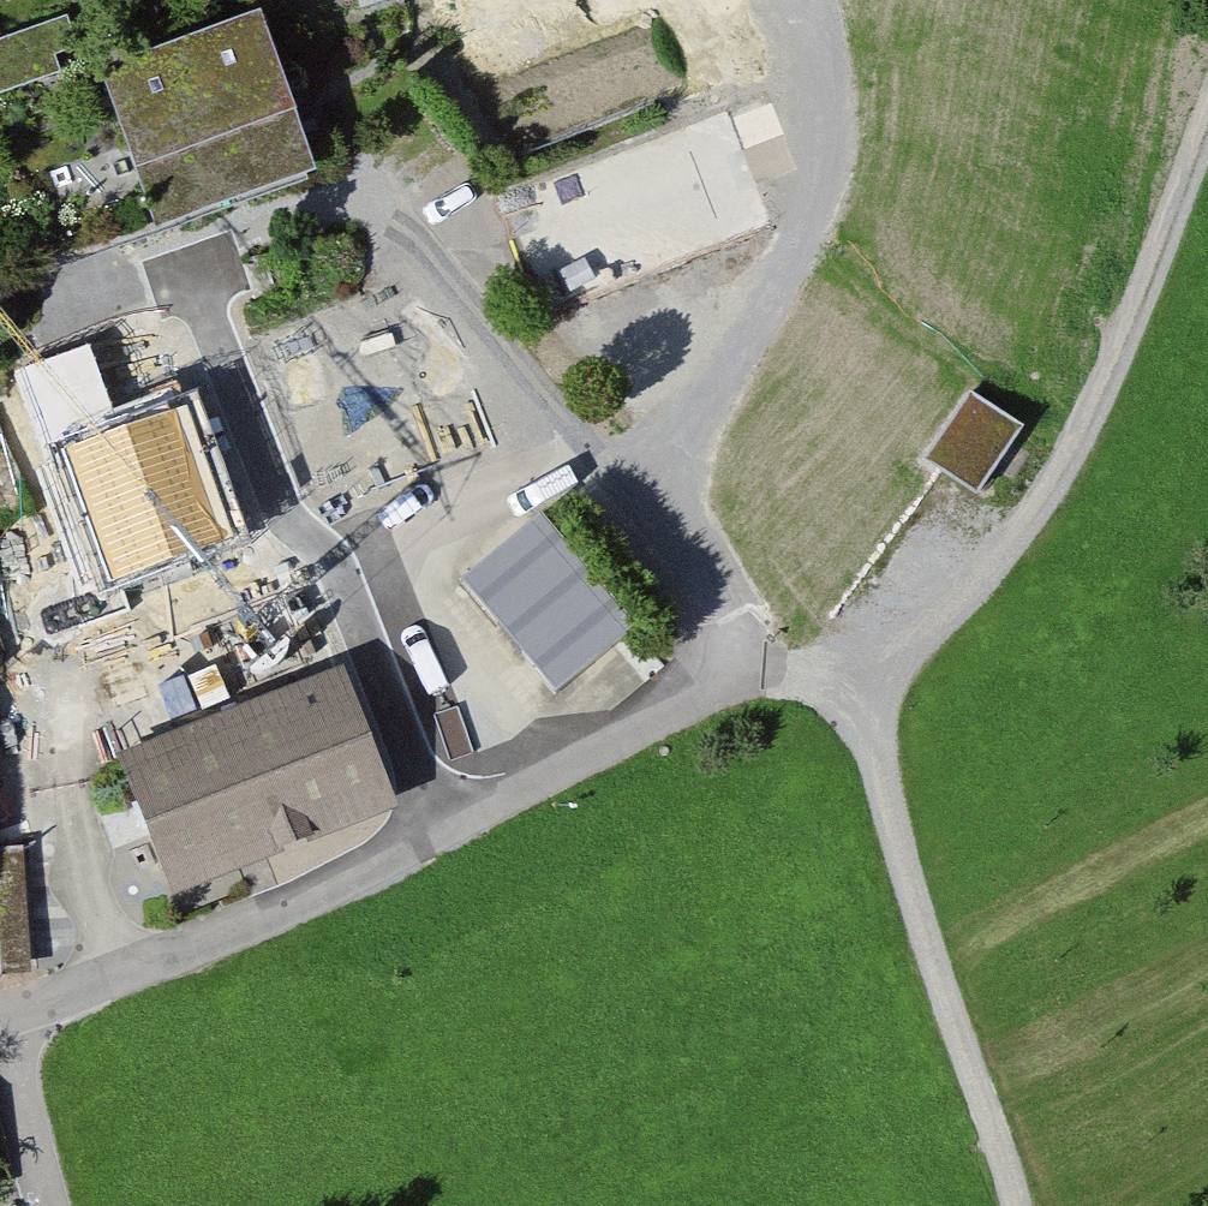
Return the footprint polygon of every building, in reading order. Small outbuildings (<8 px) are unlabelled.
[(272,14),(121,63),(174,225),(325,176),(272,14)] [(0,44),(0,98),(61,75),(56,61),(79,53),(67,19),(0,44)] [(506,193),(549,311),(777,229),(734,111),(506,193)] [(1020,430),(970,395),(926,459),(975,494),(1020,430)] [(656,652),(568,529),(471,598),(560,721),(656,652)] [(309,556),(79,639),(171,894),(401,811),(309,556)]
